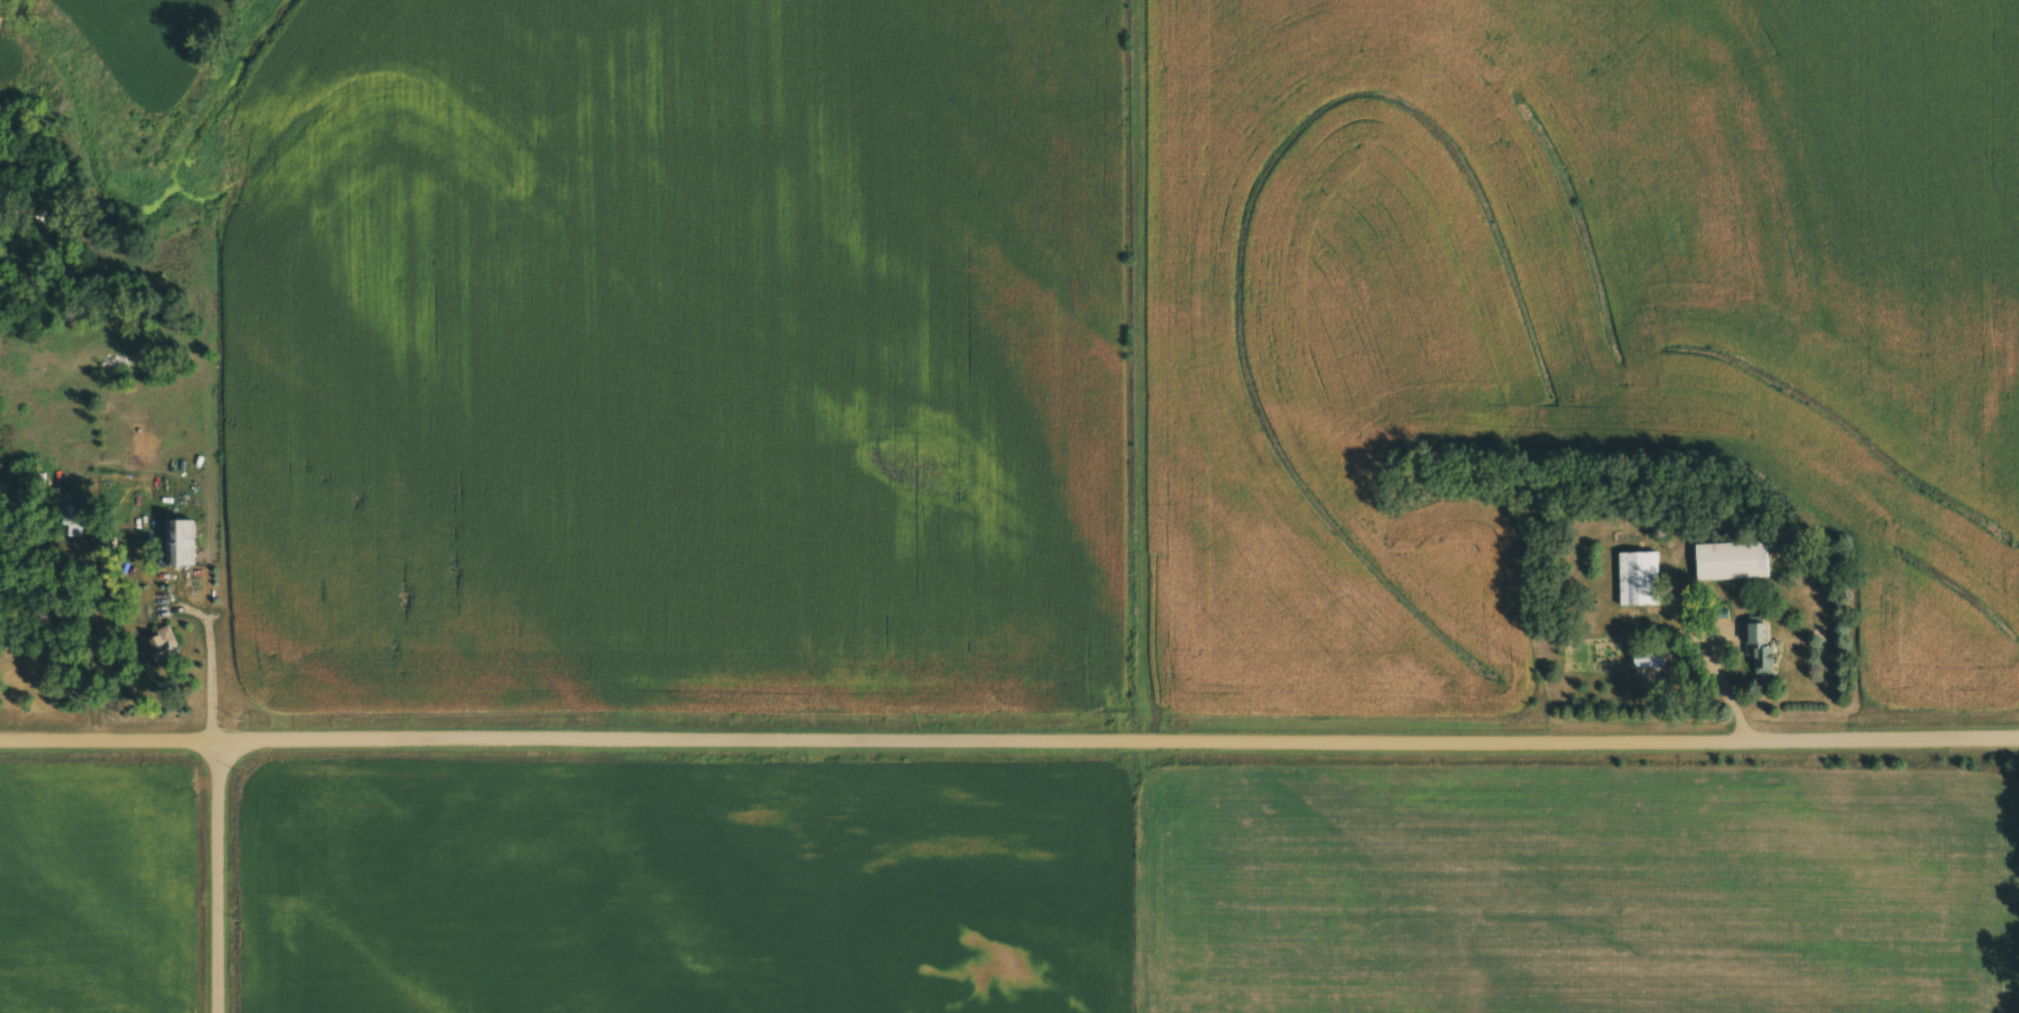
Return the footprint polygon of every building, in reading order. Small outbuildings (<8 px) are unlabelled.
[(58,536),(80,536),(81,506),(59,506),(58,536)] [(168,527),(197,527),(198,575),(168,575),(168,527)] [(1695,544),(1696,580),(1768,578),(1767,542),(1695,544)] [(1619,605),(1657,605),(1657,552),(1619,552),(1619,605)] [(1754,674),(1770,674),(1769,617),(1745,617),(1746,656),(1754,656),(1754,674)] [(178,646),(161,627),(143,642),(160,661),(178,646)] [(1663,651),(1634,651),(1634,667),(1663,667),(1663,651)]
